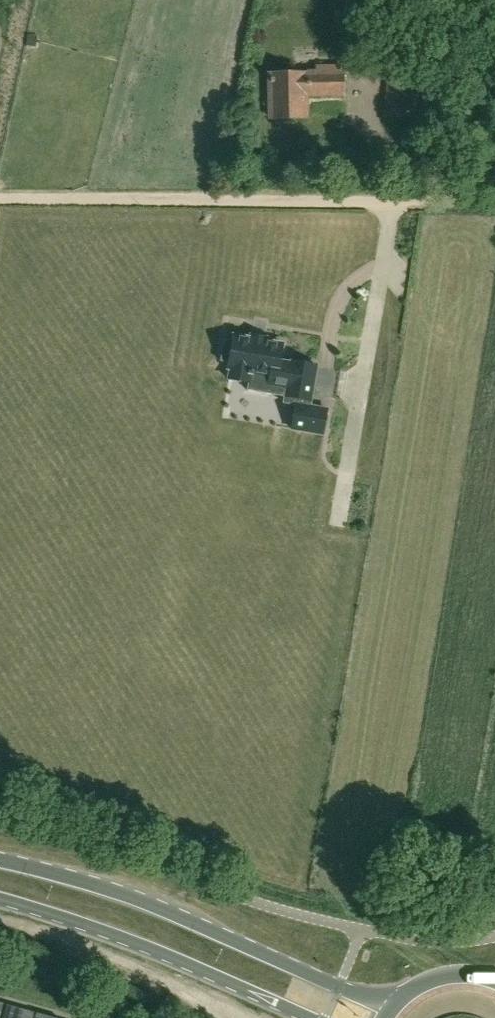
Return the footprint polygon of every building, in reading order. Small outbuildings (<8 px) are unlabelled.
[(271,73),(272,86),(272,118),(307,117),(307,94),(344,93),(344,88),(343,65),(317,66),(317,72),(271,73)] [(421,86),(387,81),(386,89),(381,117),(411,121),(413,112),(417,113),(421,90),(421,86)] [(443,102),(422,99),(420,114),(441,117),(443,102)] [(282,344),(233,335),(232,342),(224,340),(220,361),(229,362),(228,369),(229,369),(228,379),(248,382),(246,390),(283,397),(277,427),(322,435),(326,410),(309,407),(316,366),(291,362),(291,363),(279,361),(282,344)] [(7,1005),(4,1017),(55,1017),(7,1005)]
